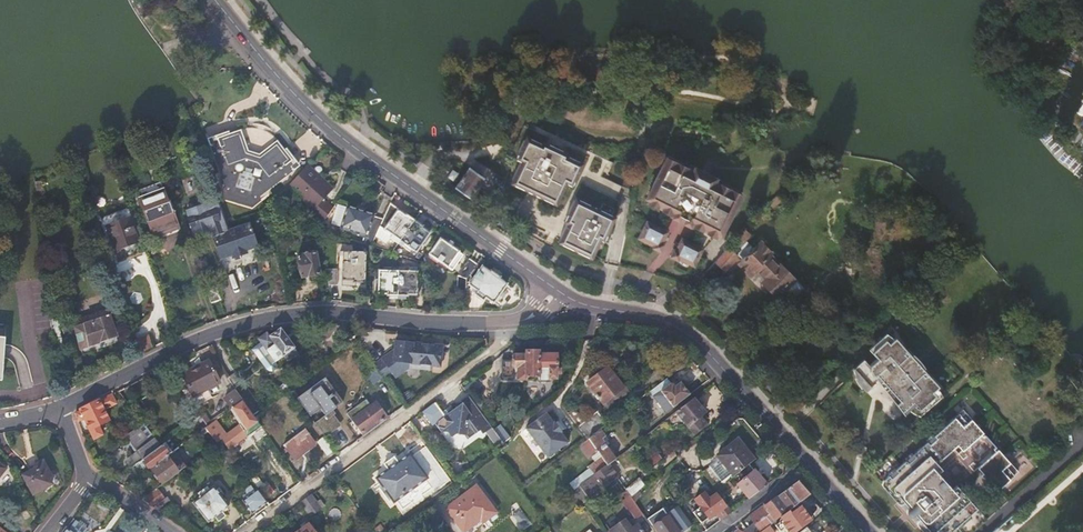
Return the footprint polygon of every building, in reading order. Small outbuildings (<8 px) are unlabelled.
[(226,198),(252,204),(259,198),(255,196),(292,167),(293,169),(296,167),(294,164),(292,165),(278,148),(273,143),(266,138),(255,134),(247,132),(240,133),(236,133),(226,137),(212,142),(211,140),(208,141),(210,146),(211,145),(226,189),(224,190),(226,198)] [(521,162),(512,180),(528,188),(534,175),(547,182),(541,194),(557,202),(566,184),(569,179),(574,181),(580,169),(563,160),(565,156),(543,145),(541,150),(525,142),(519,154),(523,157),(521,162)] [(318,228),(332,209),(324,201),(333,190),(306,165),(286,186),(313,211),(307,218),(316,228),(318,228)] [(469,167),(455,187),(489,211),(492,203),(476,192),(486,178),(469,167)] [(690,181),(666,168),(655,190),(657,191),(654,199),(656,200),(653,208),(672,218),(671,220),(678,223),(680,222),(688,226),(688,228),(695,232),(697,230),(716,240),(720,233),(723,234),(726,227),(729,228),(739,206),(717,194),(719,189),(693,176),(690,181)] [(534,175),(528,188),(541,194),(547,182),(534,175)] [(135,186),(137,193),(162,184),(159,177),(135,186)] [(41,182),(34,182),(36,199),(43,198),(41,182)] [(162,184),(137,193),(149,228),(157,225),(159,230),(176,223),(170,203),(168,203),(162,184)] [(249,224),(229,230),(220,202),(219,199),(185,209),(194,234),(211,229),(219,257),(231,254),(244,250),(255,247),(249,224)] [(615,219),(573,200),(567,212),(571,214),(567,223),(559,239),(592,255),(600,239),(604,231),(609,232),(615,219)] [(370,246),(378,227),(382,219),(373,215),(371,213),(347,203),(338,226),(365,237),(362,243),(370,246)] [(397,243),(412,221),(388,205),(382,219),(378,227),(389,234),(388,237),(397,243)] [(284,218),(282,206),(274,207),(277,219),(284,218)] [(137,243),(129,217),(126,210),(104,218),(114,250),(116,255),(120,257),(124,256),(126,252),(124,247),(127,246),(130,256),(140,253),(137,243)] [(398,242),(423,240),(427,233),(419,228),(420,226),(412,221),(397,243),(398,242)] [(664,237),(648,229),(644,230),(638,244),(654,252),(657,252),(658,251),(664,237)] [(739,262),(741,264),(741,265),(752,276),(759,270),(769,279),(766,282),(778,293),(790,279),(769,259),(772,255),(762,245),(755,252),(747,245),(752,239),(746,233),(717,264),(725,271),(727,270),(729,272),(739,262)] [(462,255),(439,239),(428,256),(442,265),(443,263),(447,264),(450,260),(456,264),(462,255)] [(397,243),(406,249),(408,247),(414,251),(423,240),(398,242),(397,243)] [(699,255),(683,247),(676,260),(677,264),(693,272),(700,259),(699,255)] [(343,251),(342,285),(353,286),(353,282),(364,282),(365,252),(343,251)] [(316,253),(298,257),(302,277),(319,274),(316,253)] [(469,259),(457,276),(464,279),(467,275),(476,264),(469,259)] [(476,264),(467,275),(472,279),(467,285),(475,291),(473,294),(482,301),(484,298),(492,303),(505,285),(498,279),(499,277),(490,271),(488,271),(476,263),(476,264)] [(377,271),(376,294),(385,294),(385,296),(386,296),(387,299),(395,298),(396,267),(390,267),(389,271),(377,271)] [(396,267),(395,298),(404,299),(404,296),(406,294),(415,294),(416,271),(403,271),(403,268),(396,267)] [(326,270),(329,285),(336,285),(337,270),(326,270)] [(790,279),(778,293),(787,303),(803,287),(793,277),(790,279)] [(213,283),(204,286),(210,303),(219,299),(213,283)] [(81,349),(105,341),(116,334),(110,313),(112,312),(110,304),(71,316),(81,349)] [(1024,308),(1018,314),(1021,318),(1028,311),(1024,308)] [(50,316),(54,350),(62,349),(58,315),(50,316)] [(258,338),(262,344),(270,356),(275,362),(284,356),(287,361),(298,354),(280,329),(270,336),(267,332),(258,338)] [(134,340),(140,354),(154,347),(149,335),(134,340)] [(907,408),(913,412),(933,393),(931,391),(937,386),(926,374),(924,374),(905,353),(905,350),(894,337),(888,342),(882,336),(868,349),(876,358),(868,364),(863,359),(855,365),(852,366),(855,376),(857,379),(857,380),(866,390),(879,378),(878,376),(881,375),(895,397),(893,399),(902,412),(907,408)] [(382,360),(377,364),(386,376),(391,372),(393,375),(409,363),(429,365),(439,366),(439,362),(442,360),(443,354),(440,351),(441,347),(422,345),(422,348),(412,347),(412,344),(395,342),(394,350),(382,360)] [(262,344),(254,350),(262,361),(270,356),(262,344)] [(779,354),(769,344),(761,351),(771,361),(779,354)] [(556,354),(538,353),(538,350),(525,350),(525,354),(512,354),(512,359),(503,359),(503,378),(526,378),(526,376),(537,377),(538,379),(549,379),(549,377),(555,377),(555,368),(556,368),(556,354)] [(208,360),(181,373),(192,396),(219,382),(208,360)] [(429,365),(409,363),(393,375),(396,378),(408,369),(428,371),(429,365)] [(377,364),(374,366),(383,378),(386,376),(377,364)] [(607,369),(587,384),(602,404),(603,403),(621,389),(620,388),(607,369)] [(234,372),(227,377),(235,390),(236,390),(242,385),(234,372)] [(375,372),(368,377),(374,385),(381,379),(375,372)] [(816,373),(806,383),(812,389),(822,379),(816,373)] [(660,392),(672,408),(689,395),(680,383),(674,387),(672,384),(671,384),(666,378),(649,391),(654,396),(660,392)] [(275,386),(282,395),(290,389),(291,388),(285,379),(275,386)] [(621,389),(603,403),(605,406),(623,392),(625,390),(625,389),(624,387),(623,387),(622,387),(620,388),(621,389)] [(322,401),(314,389),(304,397),(312,408),(322,401)] [(224,398),(232,408),(242,401),(243,400),(236,390),(235,390),(224,398)] [(407,391),(401,396),(406,402),(412,397),(407,391)] [(75,414),(78,422),(84,419),(95,438),(103,433),(99,425),(110,419),(105,409),(117,403),(112,393),(77,411),(75,414)] [(937,399),(933,393),(913,412),(920,417),(921,413),(937,399)] [(447,408),(443,411),(436,402),(423,411),(432,423),(434,424),(436,423),(441,429),(445,426),(452,435),(456,433),(466,435),(479,426),(483,433),(492,426),(470,394),(456,404),(458,406),(455,408),(454,406),(450,408),(447,408)] [(675,412),(692,434),(703,425),(697,417),(703,413),(693,399),(675,412)] [(232,408),(243,422),(232,431),(239,441),(260,425),(253,416),(242,401),(232,408)] [(376,403),(363,413),(373,428),(387,418),(376,403)] [(871,473),(899,505),(904,504),(919,521),(918,525),(924,531),(974,531),(988,518),(957,485),(953,489),(941,476),(935,470),(940,466),(961,448),(965,453),(961,457),(975,471),(979,467),(983,471),(981,474),(985,479),(983,481),(988,487),(990,485),(993,488),(996,486),(999,489),(1020,471),(963,409),(922,447),(911,436),(871,473)] [(200,416),(208,426),(212,423),(204,413),(200,416)] [(361,415),(354,420),(364,435),(373,428),(363,413),(361,415)] [(335,414),(316,420),(321,435),(340,429),(335,414)] [(524,428),(546,457),(566,442),(558,433),(559,432),(553,423),(552,424),(544,414),(524,428)] [(225,434),(215,420),(212,423),(208,426),(204,428),(215,442),(225,434)] [(553,423),(559,432),(562,430),(555,422),(553,423)] [(494,428),(504,443),(511,438),(510,436),(501,423),(494,428)] [(143,458),(160,446),(155,439),(149,443),(138,429),(141,427),(140,426),(124,439),(124,440),(127,438),(137,452),(126,460),(131,467),(140,460),(143,458)] [(307,429),(285,446),(295,459),(317,442),(307,429)] [(578,445),(588,458),(597,451),(601,456),(589,466),(595,474),(608,463),(615,458),(606,446),(609,443),(599,429),(586,439),(578,445)] [(324,435),(318,439),(327,452),(334,447),(324,435)] [(717,456),(733,476),(748,463),(753,459),(737,440),(717,456)] [(160,446),(143,458),(150,468),(151,468),(172,452),(165,442),(160,446)] [(90,452),(94,463),(98,460),(94,449),(90,452)] [(151,468),(163,484),(185,467),(173,451),(172,452),(151,468)] [(424,476),(427,474),(409,451),(397,459),(393,454),(383,462),(387,467),(375,476),(393,500),(396,498),(424,476)] [(656,451),(643,460),(649,467),(661,458),(656,451)] [(1016,463),(1024,471),(1032,463),(1023,455),(1016,463)] [(143,458),(140,460),(148,470),(150,468),(143,458)] [(34,494),(51,484),(48,479),(51,477),(42,461),(28,469),(30,472),(23,476),(34,494)] [(121,461),(107,471),(112,477),(126,467),(121,461)] [(595,474),(580,485),(590,498),(617,477),(618,476),(608,463),(595,474)] [(735,481),(749,498),(766,485),(748,463),(733,476),(728,479),(732,484),(735,481)] [(935,470),(941,476),(945,472),(940,466),(935,470)] [(703,472),(716,489),(722,484),(710,467),(703,472)] [(244,481),(244,483),(247,488),(247,490),(246,492),(247,493),(249,497),(244,500),(253,513),(268,501),(250,477),(244,481)] [(638,477),(625,488),(630,496),(644,485),(638,477)] [(748,516),(754,524),(743,531),(760,531),(788,511),(790,510),(810,496),(798,482),(763,507),(762,506),(748,516)] [(275,492),(269,483),(261,488),(268,496),(275,492)] [(209,522),(230,506),(215,486),(210,489),(208,486),(199,494),(200,497),(194,502),(209,522)] [(477,486),(447,509),(464,531),(485,516),(487,518),(488,518),(496,512),(477,486)] [(157,488),(142,499),(154,507),(165,499),(157,488)] [(694,501),(708,519),(715,513),(720,520),(728,514),(732,511),(727,505),(724,507),(715,495),(709,500),(704,494),(694,501)] [(301,503),(309,515),(320,507),(312,495),(301,503)] [(1031,497),(1022,505),(1026,509),(1035,502),(1031,497)] [(629,506),(637,517),(642,513),(634,502),(629,506)] [(586,507),(591,515),(596,512),(591,504),(586,507)] [(760,531),(774,531),(777,530),(779,531),(784,528),(787,531),(795,531),(810,521),(799,507),(790,514),(788,511),(760,531)] [(519,510),(511,515),(520,528),(528,523),(519,510)] [(652,527),(653,526),(668,517),(663,510),(648,519),(647,520),(652,527)] [(653,526),(652,527),(656,531),(681,531),(691,526),(682,513),(671,521),(668,517),(653,526)] [(610,531),(641,531),(636,525),(630,529),(624,520),(609,531),(610,531)] [(270,531),(279,531),(273,523),(267,528),(270,531)] [(310,524),(298,531),(316,531),(310,524)]
